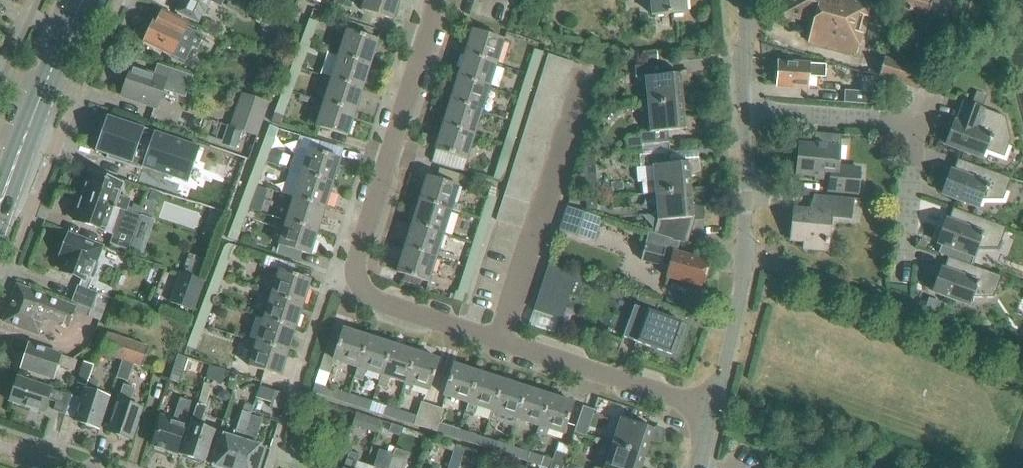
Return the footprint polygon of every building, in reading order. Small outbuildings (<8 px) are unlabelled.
[(184,0),(179,11),(199,21),(204,10),(206,11),(210,1),(222,7),(225,0),(183,0),(184,0)] [(361,10),(392,20),(398,0),(364,0),(361,10)] [(653,15),(687,12),(686,0),(652,0),(653,15)] [(868,0),(786,0),(782,16),(813,24),(809,41),(857,53),(861,38),(853,37),(858,18),(866,19),(871,1),(868,0)] [(931,0),(901,0),(899,8),(927,15),(931,0)] [(163,10),(158,20),(156,19),(144,42),(172,55),(184,61),(191,47),(198,50),(205,35),(179,22),(181,19),(163,10)] [(327,15),(319,12),(316,20),(324,23),(327,15)] [(303,35),(311,38),(317,22),(308,19),(303,35)] [(473,30),(465,55),(496,65),(503,40),(473,30)] [(345,31),(338,55),(369,65),(376,41),(345,31)] [(294,58),(303,61),(308,46),(300,43),(294,58)] [(543,53),(533,50),(528,65),(538,68),(543,53)] [(645,53),(645,60),(658,59),(657,52),(645,53)] [(677,62),(687,61),(686,52),(676,53),(677,62)] [(338,55),(331,78),(362,88),(369,65),(338,55)] [(465,55),(458,78),(488,88),(496,65),(465,55)] [(573,64),(548,56),(544,67),(570,75),(573,64)] [(878,76),(920,89),(927,66),(908,61),(907,64),(884,57),(878,76)] [(806,67),(806,64),(777,62),(775,86),(799,88),(821,89),(823,68),(806,67)] [(648,104),(682,101),(681,87),(693,83),(692,73),(663,75),(662,63),(635,66),(636,78),(646,77),(648,104)] [(193,77),(194,76),(188,74),(158,64),(157,65),(159,66),(156,76),(131,68),(121,96),(158,108),(164,89),(180,94),(187,90),(192,76),(193,77)] [(285,81),(294,84),(300,69),(291,66),(285,81)] [(570,75),(544,67),(541,79),(566,87),(570,75)] [(535,77),(526,74),(521,89),(530,92),(535,77)] [(844,91),(844,103),(872,105),(872,93),(873,77),(860,76),(860,92),(844,91)] [(331,78),(323,101),(355,111),(362,88),(331,78)] [(458,78),(450,102),(481,112),(488,88),(458,78)] [(566,87),(541,79),(537,91),(562,98),(566,87)] [(282,89),(277,104),(285,108),(291,92),(282,89)] [(562,98),(537,91),(533,103),(559,111),(562,98)] [(982,106),(985,97),(985,95),(975,92),(975,93),(971,102),(982,106)] [(267,103),(239,94),(229,126),(243,131),(256,135),(267,103)] [(528,100),(518,97),(513,113),(523,116),(528,100)] [(355,111),(323,101),(316,126),(347,135),(355,111)] [(669,147),(669,142),(668,130),(696,128),(695,118),(683,116),(682,101),(648,104),(650,130),(640,131),(641,136),(626,137),(628,150),(642,149),(669,147)] [(450,102),(443,126),(474,136),(481,112),(450,102)] [(963,102),(952,132),(949,134),(945,144),(982,158),(985,150),(1003,157),(1010,140),(1005,117),(963,102)] [(559,111),(533,103),(530,113),(555,121),(559,111)] [(555,121),(530,113),(527,125),(552,133),(555,121)] [(108,117),(96,151),(165,175),(159,192),(229,215),(248,159),(210,145),(208,151),(108,117)] [(520,124),(511,121),(506,136),(515,139),(520,124)] [(258,152),(255,160),(264,164),(264,161),(266,156),(269,149),(277,128),(269,125),(264,137),(258,152)] [(552,133),(527,125),(523,136),(548,144),(552,133)] [(474,136),(443,126),(435,150),(466,160),(474,136)] [(814,133),(814,141),(814,145),(799,143),(796,175),(830,178),(828,192),(856,194),(859,170),(837,168),(839,143),(840,135),(814,133)] [(289,169),(301,173),(333,183),(340,158),(309,149),(312,139),(299,135),(289,169)] [(548,144),(523,136),(519,148),(545,156),(548,144)] [(513,148),(503,145),(498,160),(508,163),(513,148)] [(671,163),(669,147),(642,149),(642,154),(639,154),(640,167),(636,167),(637,182),(642,182),(643,194),(656,192),(690,190),(688,175),(700,171),(699,161),(671,163)] [(545,156),(519,148),(516,159),(541,167),(545,156)] [(275,165),(280,153),(269,149),(266,156),(264,161),(275,165)] [(584,155),(585,167),(594,167),(594,154),(584,155)] [(541,167),(516,159),(512,171),(538,179),(541,167)] [(1010,178),(958,159),(953,172),(949,171),(941,193),(979,207),(981,200),(1002,200),(1010,178)] [(249,176),(258,179),(264,164),(255,160),(249,176)] [(578,168),(578,188),(596,187),(595,167),(578,168)] [(282,193),(294,197),(326,206),(333,183),(301,173),(289,169),(282,193)] [(538,179),(512,171),(509,182),(534,190),(538,179)] [(124,185),(121,183),(90,173),(83,196),(127,211),(131,199),(120,196),(124,185)] [(427,177),(419,201),(451,211),(460,214),(462,207),(453,204),(458,187),(427,177)] [(534,190),(509,182),(505,196),(530,203),(534,190)] [(246,184),(241,199),(249,202),(255,187),(246,184)] [(691,204),(690,190),(656,192),(658,220),(656,220),(656,221),(653,233),(687,244),(688,243),(685,242),(693,217),(704,217),(703,206),(691,204)] [(151,191),(148,199),(156,202),(158,194),(151,191)] [(853,199),(815,195),(814,210),(793,208),(790,240),(804,241),(803,249),(827,252),(831,213),(852,215),(853,199)] [(139,215),(127,211),(83,196),(75,219),(114,233),(110,245),(127,250),(139,215)] [(498,199),(488,196),(483,211),(493,214),(498,199)] [(526,216),(530,203),(505,196),(501,208),(526,216)] [(294,197),(287,220),(318,230),(326,206),(294,197)] [(600,199),(600,208),(609,207),(608,199),(600,199)] [(139,215),(149,219),(154,204),(144,200),(139,215)] [(586,200),(586,212),(598,211),(597,200),(586,200)] [(419,201),(412,225),(443,235),(451,211),(419,201)] [(238,207),(232,222),(241,225),(246,210),(238,207)] [(559,230),(593,242),(601,218),(567,207),(559,230)] [(522,228),(526,216),(501,208),(497,220),(522,228)] [(945,220),(936,242),(941,244),(938,253),(949,257),(970,265),(974,256),(976,249),(998,249),(1001,241),(1006,228),(953,208),(949,221),(945,220)] [(318,230),(287,220),(279,245),(301,251),(311,254),(318,230)] [(490,223),(480,220),(475,235),(485,238),(490,223)] [(412,225),(404,248),(436,258),(443,235),(412,225)] [(700,287),(707,260),(676,252),(679,242),(648,232),(640,260),(669,267),(666,278),(700,287)] [(81,279),(72,301),(91,308),(97,294),(88,290),(98,265),(94,264),(100,248),(69,236),(61,256),(66,258),(61,271),(81,279)] [(482,247),(473,244),(468,259),(477,262),(482,247)] [(301,251),(279,245),(276,254),(298,261),(301,251)] [(436,258),(404,248),(397,272),(429,282),(436,258)] [(214,269),(223,272),(229,257),(220,254),(214,269)] [(940,269),(932,291),(969,305),(972,298),(993,298),(1001,276),(997,275),(970,265),(949,257),(944,270),(940,269)] [(201,281),(207,266),(192,261),(187,275),(201,281)] [(548,265),(533,310),(560,320),(575,275),(548,265)] [(475,270),(465,267),(460,282),(470,285),(475,270)] [(279,271),(271,294),(303,305),(310,281),(279,271)] [(187,275),(180,273),(169,302),(191,309),(201,281),(187,275)] [(206,292),(214,296),(220,280),(211,277),(206,292)] [(37,332),(43,316),(69,326),(74,312),(88,317),(88,316),(101,321),(109,298),(97,294),(91,308),(72,301),(71,306),(18,286),(5,321),(37,332)] [(453,299),(462,302),(465,296),(456,292),(453,299)] [(271,294),(264,318),(295,329),(303,305),(271,294)] [(941,304),(929,299),(925,309),(938,314),(941,304)] [(197,316),(206,319),(211,304),(203,300),(197,316)] [(623,337),(671,354),(682,323),(634,306),(623,337)] [(264,318),(256,342),(288,351),(295,329),(264,318)] [(188,339),(197,342),(203,327),(194,324),(188,339)] [(328,343),(319,372),(330,375),(335,360),(357,368),(359,361),(367,337),(344,329),(338,346),(328,343)] [(100,352),(142,366),(148,347),(107,333),(100,352)] [(357,368),(354,379),(362,382),(366,371),(381,376),(386,361),(391,345),(389,344),(390,342),(387,341),(385,340),(381,340),(381,341),(367,337),(359,361),(357,368)] [(288,351),(256,342),(249,366),(280,376),(288,351)] [(77,361),(71,359),(60,356),(60,354),(29,344),(21,367),(52,378),(57,364),(68,368),(74,370),(77,361)] [(405,349),(391,345),(386,361),(381,376),(377,387),(386,390),(390,378),(404,383),(414,352),(413,352),(414,350),(411,348),(408,348),(405,347),(405,349)] [(439,360),(414,352),(404,383),(402,390),(411,393),(413,386),(429,391),(439,360)] [(178,355),(171,375),(182,378),(188,358),(178,355)] [(130,364),(122,361),(117,377),(125,379),(130,364)] [(83,363),(77,383),(86,386),(89,377),(92,366),(83,363)] [(469,405),(479,373),(455,365),(444,397),(469,405)] [(224,371),(209,366),(205,378),(221,383),(224,371)] [(502,380),(479,373),(469,405),(467,412),(476,415),(478,407),(492,412),(502,380)] [(61,392),(61,393),(51,390),(52,388),(17,377),(9,401),(43,412),(47,400),(56,403),(53,411),(65,416),(72,395),(61,392)] [(75,420),(99,428),(109,397),(95,392),(99,380),(89,377),(86,386),(75,420)] [(502,380),(492,412),(489,419),(514,427),(516,420),(526,388),(502,380)] [(255,401),(282,410),(287,395),(260,387),(255,401)] [(326,388),(323,396),(347,404),(349,396),(326,388)] [(539,427),(549,395),(526,388),(516,420),(539,427)] [(109,431),(133,439),(142,408),(128,403),(132,392),(124,389),(120,400),(119,400),(109,431)] [(549,395),(539,427),(537,434),(545,437),(548,430),(563,435),(573,403),(549,395)] [(155,447),(154,449),(165,452),(165,450),(176,454),(186,424),(184,423),(191,402),(180,398),(173,419),(162,416),(152,446),(155,447)] [(356,398),(354,407),(369,412),(372,403),(356,398)] [(215,430),(200,425),(206,407),(198,404),(181,455),(204,463),(215,430)] [(251,413),(253,407),(244,404),(242,410),(251,413)] [(425,430),(432,408),(422,404),(417,418),(402,413),(399,422),(425,430)] [(379,405),(376,414),(392,419),(394,410),(379,405)] [(574,434),(586,438),(595,411),(583,407),(574,434)] [(443,411),(432,408),(425,430),(458,441),(461,432),(438,425),(443,411)] [(239,420),(233,437),(218,433),(208,464),(222,467),(233,467),(248,423),(251,413),(242,410),(239,420)] [(353,424),(375,432),(379,421),(356,413),(353,424)] [(612,445),(644,456),(649,442),(661,442),(664,433),(621,419),(612,445)] [(233,467),(258,467),(265,448),(250,443),(256,425),(248,423),(233,467)] [(391,425),(388,434),(399,438),(402,428),(391,425)] [(402,429),(399,439),(407,442),(411,432),(402,429)] [(483,439),(468,434),(465,443),(480,448),(483,439)] [(507,447),(492,442),(489,451),(504,456),(507,447)] [(644,456),(612,445),(609,456),(603,454),(599,467),(640,467),(644,456)] [(407,465),(405,464),(408,453),(393,449),(392,454),(390,459),(391,460),(389,467),(406,467),(407,465)] [(391,460),(390,459),(392,454),(378,450),(373,467),(365,464),(364,467),(389,467),(391,460)] [(530,455),(515,450),(512,458),(527,463),(530,455)] [(365,464),(357,462),(359,455),(349,452),(347,459),(344,467),(364,467),(365,464)] [(539,458),(536,466),(541,467),(562,467),(566,456),(555,453),(552,462),(539,458)]
